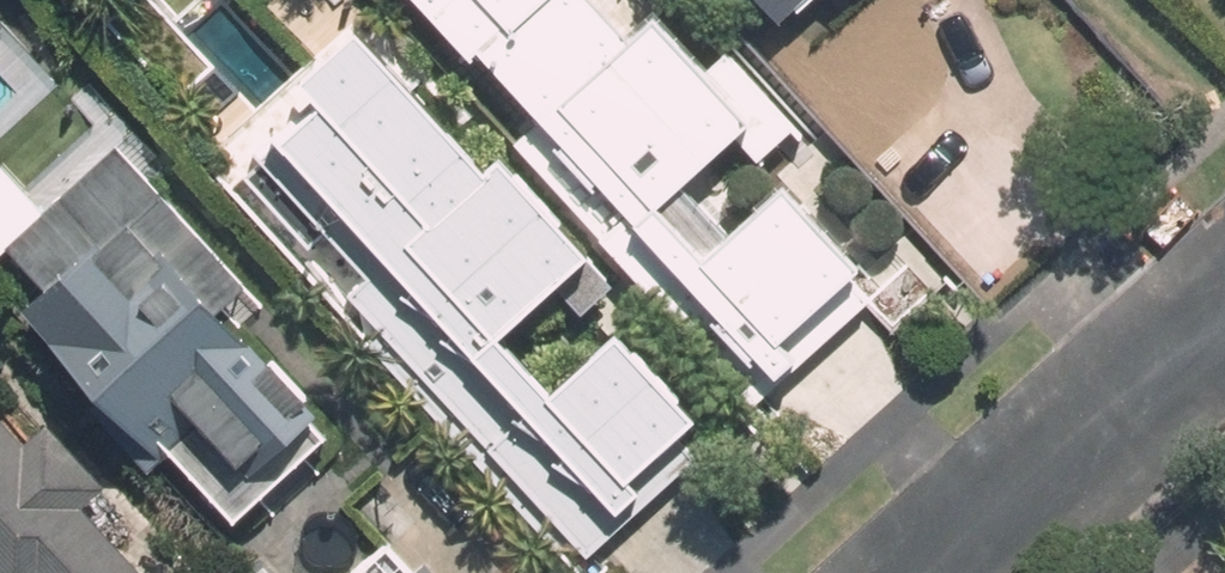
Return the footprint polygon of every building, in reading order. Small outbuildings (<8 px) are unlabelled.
[(777,171),(724,220),(679,169),(735,117),(758,140),(794,109),(803,101),(711,0),(663,0),(662,1),(661,0),(649,0),(623,25),(601,0),(426,0),(466,45),(476,35),(542,108),(519,129),(753,388),(875,279),(777,171)] [(346,285),(581,543),(694,442),(672,417),(680,410),(603,325),(540,383),(487,325),(549,269),(577,300),(603,278),(483,144),(465,160),(338,21),(282,74),(301,93),(249,140),(367,268),(346,285)] [(868,151),(994,290),(1051,240),(978,160),(974,164),(958,146),(971,134),(934,93),(868,151)] [(111,147),(7,242),(45,283),(8,316),(148,466),(168,447),(233,517),(328,428),(216,308),(241,285),(111,147)] [(915,248),(876,282),(900,309),(939,273),(915,248)] [(82,497),(105,476),(48,413),(26,432),(0,403),(0,572),(151,572),(82,497)] [(372,542),(338,572),(400,572),(372,542)]
